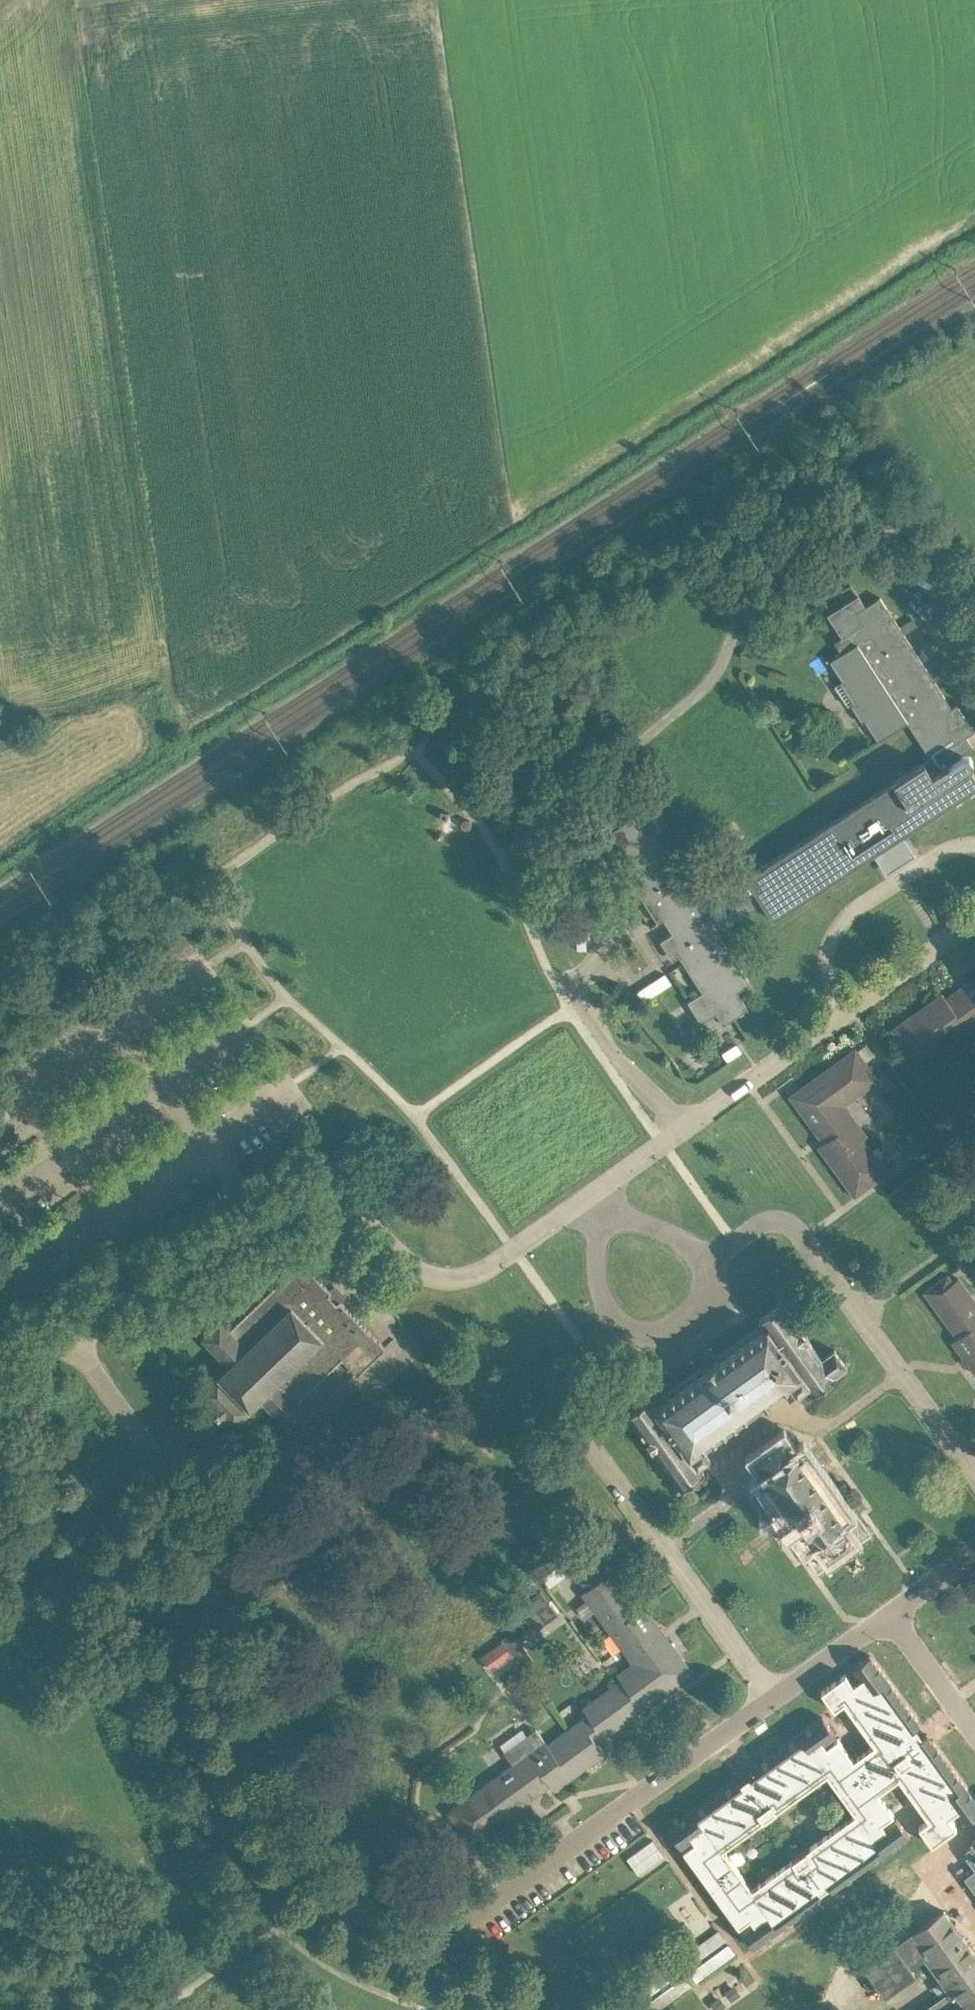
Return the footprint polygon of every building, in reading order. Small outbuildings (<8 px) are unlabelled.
[(837,684),(861,720),(865,717),(877,736),(903,719),(927,755),(757,868),(756,867),(754,866),(751,866),(749,867),(747,868),(746,870),(745,872),(745,874),(746,876),(699,907),(652,836),(661,830),(652,814),(637,823),(633,816),(609,831),(621,849),(614,854),(658,922),(663,918),(672,932),(667,936),(702,991),(688,1001),(701,1022),(716,1012),(723,1024),(748,1008),(737,991),(751,982),(717,931),(762,902),(773,918),(873,853),(878,860),(881,864),(895,856),(887,844),(902,834),(974,787),(974,775),(970,767),(971,766),(971,765),(972,764),(972,763),(973,762),(973,761),(972,759),(972,758),(971,757),(971,756),(970,756),(969,755),(967,754),(966,754),(965,754),(964,754),(963,755),(962,755),(954,743),(974,730),(957,703),(952,707),(880,596),(865,605),(858,594),(831,612),(828,614),(842,636),(839,639),(835,641),(842,652),(837,656),(830,660),(841,677),(844,680),(837,684)] [(899,626),(904,633),(917,624),(913,617),(899,626)] [(586,822),(572,830),(577,839),(591,830),(586,822)] [(891,1029),(917,1064),(952,1038),(951,1036),(974,1019),(974,976),(946,997),(942,992),(891,1029)] [(644,1001),(658,992),(651,982),(638,991),(644,1001)] [(741,1052),(736,1044),(722,1053),(727,1061),(741,1052)] [(802,1090),(791,1098),(823,1142),(818,1145),(855,1196),(888,1171),(862,1136),(860,1137),(838,1108),(878,1078),(855,1047),(800,1087),(802,1090)] [(898,1054),(882,1066),(894,1083),(910,1071),(898,1054)] [(229,1364),(228,1365),(228,1366),(220,1374),(218,1373),(200,1391),(213,1405),(195,1421),(209,1436),(226,1419),(234,1427),(253,1409),(251,1407),(261,1399),(261,1400),(262,1399),(288,1426),(306,1408),(298,1400),(342,1358),(358,1374),(386,1347),(301,1259),(229,1329),(221,1320),(203,1337),(229,1364)] [(958,1277),(953,1281),(947,1273),(924,1290),(957,1337),(952,1341),(974,1372),(974,1300),(958,1277)] [(645,1439),(653,1448),(682,1487),(704,1471),(699,1464),(710,1456),(701,1445),(781,1387),(790,1399),(808,1385),(813,1393),(836,1377),(835,1375),(847,1366),(834,1348),(822,1357),(807,1337),(808,1337),(801,1327),(800,1327),(782,1302),(759,1318),(766,1328),(719,1361),(718,1359),(702,1370),(704,1373),(657,1406),(650,1396),(628,1413),(646,1438),(645,1439)] [(848,1537),(862,1527),(849,1510),(850,1510),(848,1507),(845,1509),(801,1448),(796,1452),(783,1435),(754,1456),(766,1473),(760,1477),(783,1508),(780,1510),(793,1528),(796,1526),(805,1539),(802,1541),(804,1543),(804,1542),(817,1560),(830,1550),(830,1546),(833,1547),(834,1548),(836,1548),(835,1546),(843,1541),(844,1542),(845,1540),(844,1539),(844,1536),(848,1537)] [(447,1811),(470,1842),(550,1784),(554,1789),(605,1752),(598,1742),(693,1671),(681,1655),(675,1659),(668,1650),(674,1646),(667,1637),(662,1641),(657,1634),(663,1630),(644,1605),(639,1609),(605,1563),(582,1580),(587,1588),(582,1592),(637,1667),(583,1707),(588,1714),(547,1743),(536,1728),(504,1751),(513,1763),(447,1811)] [(540,1588),(516,1606),(534,1630),(558,1612),(540,1588)] [(521,1641),(530,1635),(522,1623),(501,1637),(523,1668),(534,1660),(521,1641)] [(502,1641),(492,1648),(502,1662),(512,1654),(502,1641)] [(829,1885),(832,1889),(839,1884),(902,1839),(908,1834),(896,1817),(884,1825),(882,1821),(893,1813),(880,1795),(878,1791),(881,1789),(895,1779),(899,1776),(901,1780),(929,1818),(919,1825),(932,1843),(935,1841),(956,1826),(955,1825),(949,1815),(951,1813),(954,1817),(958,1814),(964,1821),(974,1813),(974,1799),(932,1739),(927,1732),(922,1735),(915,1726),(920,1723),(870,1654),(852,1667),(858,1674),(853,1678),(856,1681),(853,1683),(846,1674),(845,1673),(821,1690),(834,1708),(844,1701),(872,1740),(874,1743),(870,1746),(857,1755),(853,1758),(851,1755),(838,1737),(826,1745),(824,1742),(835,1733),(822,1716),(753,1766),(746,1771),(749,1775),(740,1782),(737,1777),(674,1823),(668,1827),(681,1845),(692,1837),(695,1840),(683,1848),(739,1925),(750,1917),(753,1920),(741,1928),(754,1946),(823,1896),(820,1892),(829,1885)] [(435,1825),(427,1831),(436,1844),(444,1838),(435,1825)] [(653,1839),(627,1857),(638,1873),(664,1855),(653,1839)] [(970,1842),(972,1843),(972,1844),(965,1849),(968,1853),(966,1855),(974,1868),(974,1839),(970,1842)] [(448,1844),(440,1850),(449,1863),(458,1857),(448,1844)] [(973,1883),(974,1885),(974,1869),(967,1875),(962,1879),(968,1886),(973,1883)] [(915,1971),(912,1966),(923,1957),(949,1995),(928,2009),(974,2009),(974,1950),(946,1909),(866,1966),(885,1992),(915,1971)] [(689,1968),(696,1979),(736,1955),(721,1930),(684,1952),(692,1966),(689,1968)]
